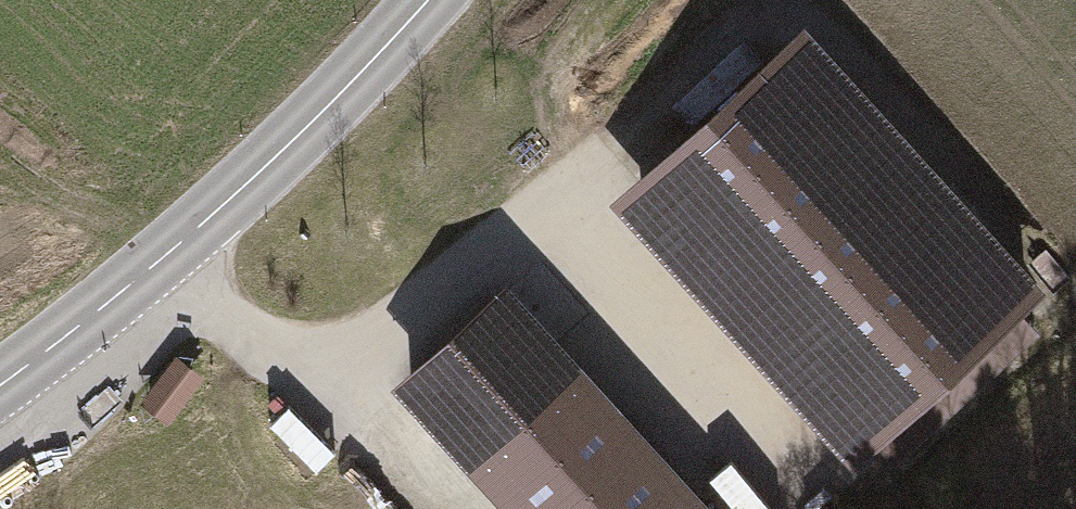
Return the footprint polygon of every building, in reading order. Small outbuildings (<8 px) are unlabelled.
[(803,22),(612,199),(856,461),(1047,285),(803,22)] [(396,379),(514,508),(715,508),(507,279),(396,379)]
